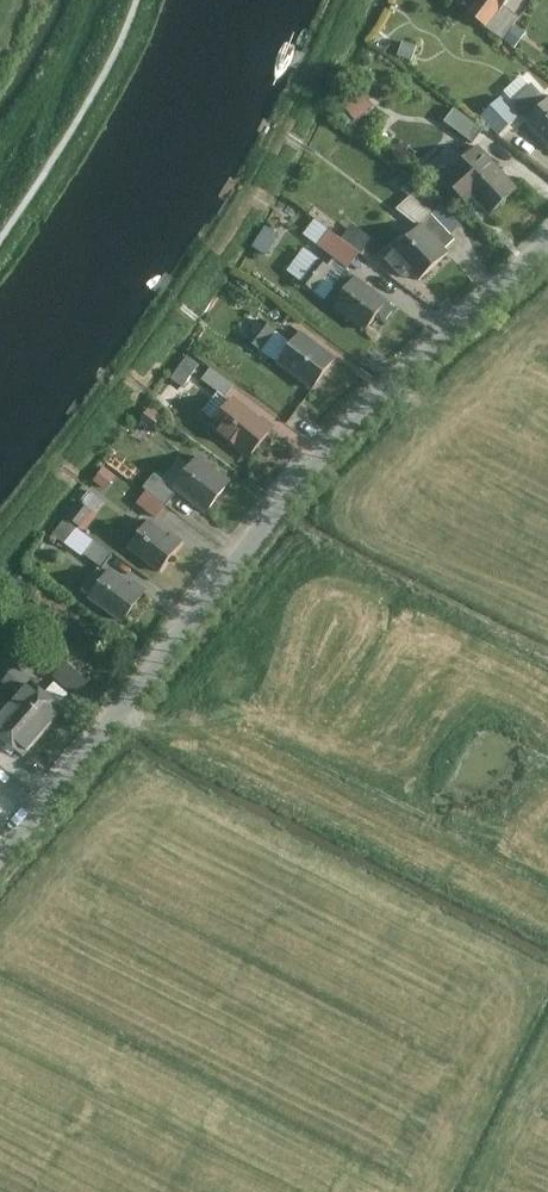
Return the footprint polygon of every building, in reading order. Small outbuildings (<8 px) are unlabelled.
[(469,14),(489,30),(505,10),(512,0),(480,0),(469,14)] [(505,10),(489,30),(504,42),(520,21),(505,10)] [(547,146),(547,102),(535,87),(513,106),(547,146)] [(518,122),(500,102),(482,119),(500,139),(518,122)] [(484,133),(456,112),(445,126),(474,147),(484,133)] [(479,152),(444,186),(466,209),(476,202),(492,218),(520,194),(479,152)] [(430,219),(421,227),(444,251),(453,242),(430,219)] [(421,227),(383,262),(404,282),(411,276),(421,286),(451,260),(444,251),(421,227)] [(361,258),(331,236),(320,251),(349,273),(361,258)] [(314,295),(332,272),(318,261),(301,284),(314,295)] [(360,285),(335,313),(367,338),(390,310),(360,285)] [(336,360),(302,334),(280,363),(315,388),(336,360)] [(188,384),(198,360),(186,355),(176,379),(188,384)] [(250,459),(272,431),(233,398),(210,427),(250,459)] [(233,480),(200,455),(176,486),(209,512),(233,480)] [(75,519),(87,528),(98,514),(86,504),(75,519)] [(184,542),(153,518),(131,547),(162,571),(184,542)] [(113,554),(81,530),(72,542),(104,566),(113,554)] [(113,564),(89,595),(124,622),(149,590),(113,564)] [(40,678),(23,665),(9,680),(26,694),(40,678)] [(26,694),(17,705),(51,735),(74,709),(40,678),(26,694)] [(17,705),(14,709),(0,700),(0,731),(32,757),(51,735),(17,705)]
